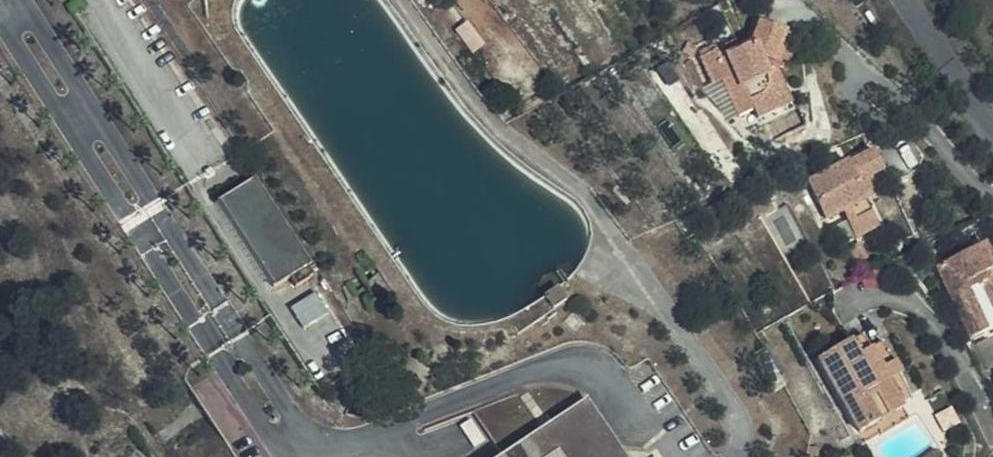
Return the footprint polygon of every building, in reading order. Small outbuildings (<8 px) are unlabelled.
[(801,36),(762,20),(752,42),(741,47),(722,56),(718,47),(703,55),(715,80),(721,79),(740,114),(754,108),(760,119),(794,102),(776,63),(788,68),(801,36)] [(722,56),(741,47),(736,39),(718,47),(722,56)] [(693,56),(699,47),(688,41),(683,50),(693,56)] [(718,47),(715,41),(699,49),(703,55),(718,47)] [(698,91),(708,87),(707,85),(694,59),(685,63),(698,91)] [(730,119),(740,114),(721,79),(715,80),(707,85),(708,87),(730,119)] [(881,195),(872,179),(887,172),(875,148),(808,181),(826,218),(844,210),(848,218),(857,235),(880,224),(869,202),(881,195)] [(276,285),(313,261),(258,174),(221,197),(276,285)] [(986,244),(940,265),(974,337),(992,329),(992,258),(986,244)] [(294,306),(305,326),(330,311),(319,291),(294,306)] [(862,353),(872,347),(863,333),(853,339),(862,353)] [(884,341),(872,347),(862,353),(853,339),(820,358),(866,442),(875,437),(870,427),(905,407),(891,381),(902,374),(884,341)] [(587,398),(496,456),(626,456),(587,398)] [(910,417),(905,407),(870,427),(875,437),(910,417)] [(808,456),(820,456),(820,446),(811,446),(808,456)]
